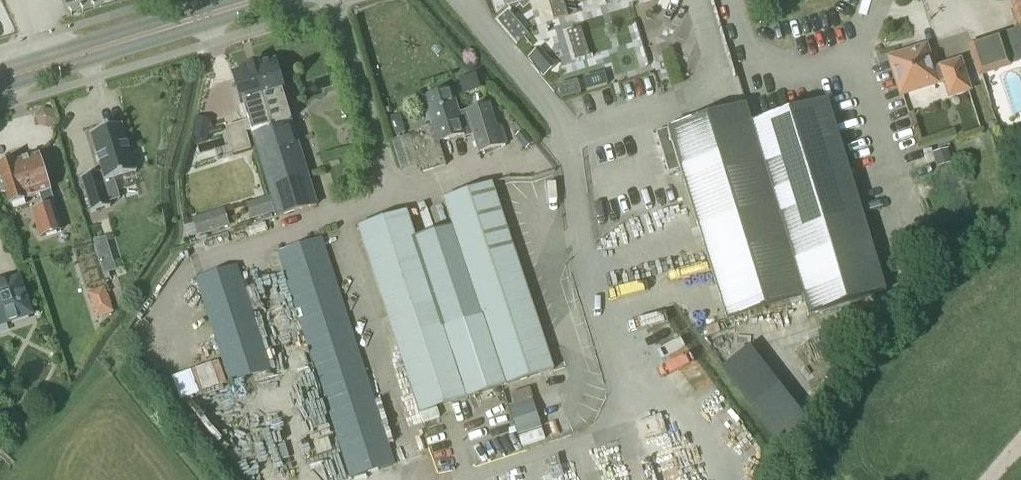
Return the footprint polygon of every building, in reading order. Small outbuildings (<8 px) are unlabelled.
[(973,48),(981,74),(1008,66),(1007,65),(1020,60),(1020,0),(1011,0),(1020,25),(1017,35),(1000,40),(999,39),(973,48)] [(933,73),(925,50),(891,61),(902,95),(936,84),(936,83),(945,80),(951,96),(968,90),(959,64),(942,69),(942,70),(933,73)] [(316,207),(286,107),(282,95),(284,94),(274,62),(249,70),(259,103),(261,103),(262,107),(260,108),(265,123),(269,122),(270,128),(258,132),(257,126),(250,128),(252,132),(250,133),(269,197),(274,214),(276,219),(316,207)] [(225,130),(233,156),(251,151),(246,134),(250,133),(252,132),(250,128),(257,126),(258,132),(270,128),(269,122),(265,123),(260,108),(262,107),(261,103),(259,103),(249,70),(232,75),(242,107),(244,107),(248,123),(225,130)] [(476,80),(471,77),(463,80),(460,85),(462,90),(467,93),(475,91),(478,86),(476,80)] [(464,136),(458,116),(451,91),(423,99),(431,126),(420,129),(422,136),(410,140),(418,167),(421,175),(445,167),(438,144),(464,136)] [(804,298),(803,298),(809,317),(887,293),(828,102),(752,125),(751,125),(804,298)] [(489,106),(458,116),(464,136),(472,133),(478,154),(505,146),(500,129),(496,130),(489,106)] [(803,298),(804,298),(751,125),(752,125),(746,106),(668,130),(727,322),(803,298)] [(56,121),(52,111),(41,108),(34,117),(38,127),(48,129),(56,121)] [(99,174),(81,180),(81,181),(91,213),(91,214),(110,208),(108,204),(119,201),(113,181),(136,174),(135,173),(134,169),(136,168),(131,151),(129,152),(121,127),(121,126),(90,136),(90,137),(91,137),(102,174),(99,175),(99,174)] [(681,170),(668,130),(656,134),(668,174),(681,170)] [(525,150),(532,145),(524,135),(518,140),(525,150)] [(938,169),(953,165),(949,151),(934,155),(938,169)] [(9,207),(39,197),(42,208),(31,211),(39,239),(62,232),(38,157),(15,164),(15,163),(0,167),(0,177),(9,207)] [(482,317),(505,387),(552,371),(491,184),(443,200),(482,317)] [(269,197),(254,202),(259,218),(274,214),(269,197)] [(197,238),(230,227),(224,209),(191,220),(197,238)] [(445,329),(406,212),(358,228),(419,415),(467,399),(445,329)] [(105,240),(94,243),(98,255),(108,251),(105,240)] [(321,240),(278,254),(351,479),(394,466),(321,240)] [(237,266),(195,280),(229,386),(271,371),(237,266)] [(0,285),(0,325),(31,315),(19,278),(0,285)] [(104,287),(87,293),(96,319),(113,313),(104,287)] [(445,329),(467,399),(505,387),(482,317),(445,329)] [(9,412),(0,416),(5,429),(14,425),(9,412)]
